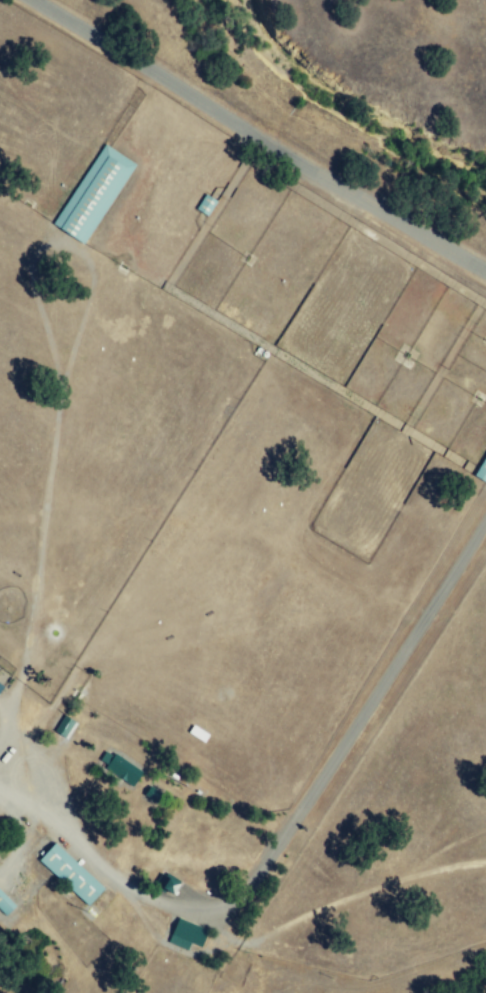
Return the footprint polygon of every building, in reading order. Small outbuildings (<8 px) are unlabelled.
[(141,164),(114,147),(110,144),(57,222),(89,243),(141,164)] [(483,467),(478,475),(485,480),(485,462),(483,467)] [(72,722),(62,716),(51,732),(61,739),(72,722)] [(151,804),(159,794),(148,786),(140,796),(151,804)] [(99,889),(51,843),(35,860),(83,906),(99,889)] [(167,897),(173,884),(161,878),(154,890),(167,897)] [(0,894),(0,914),(2,916),(12,907),(0,894)]
